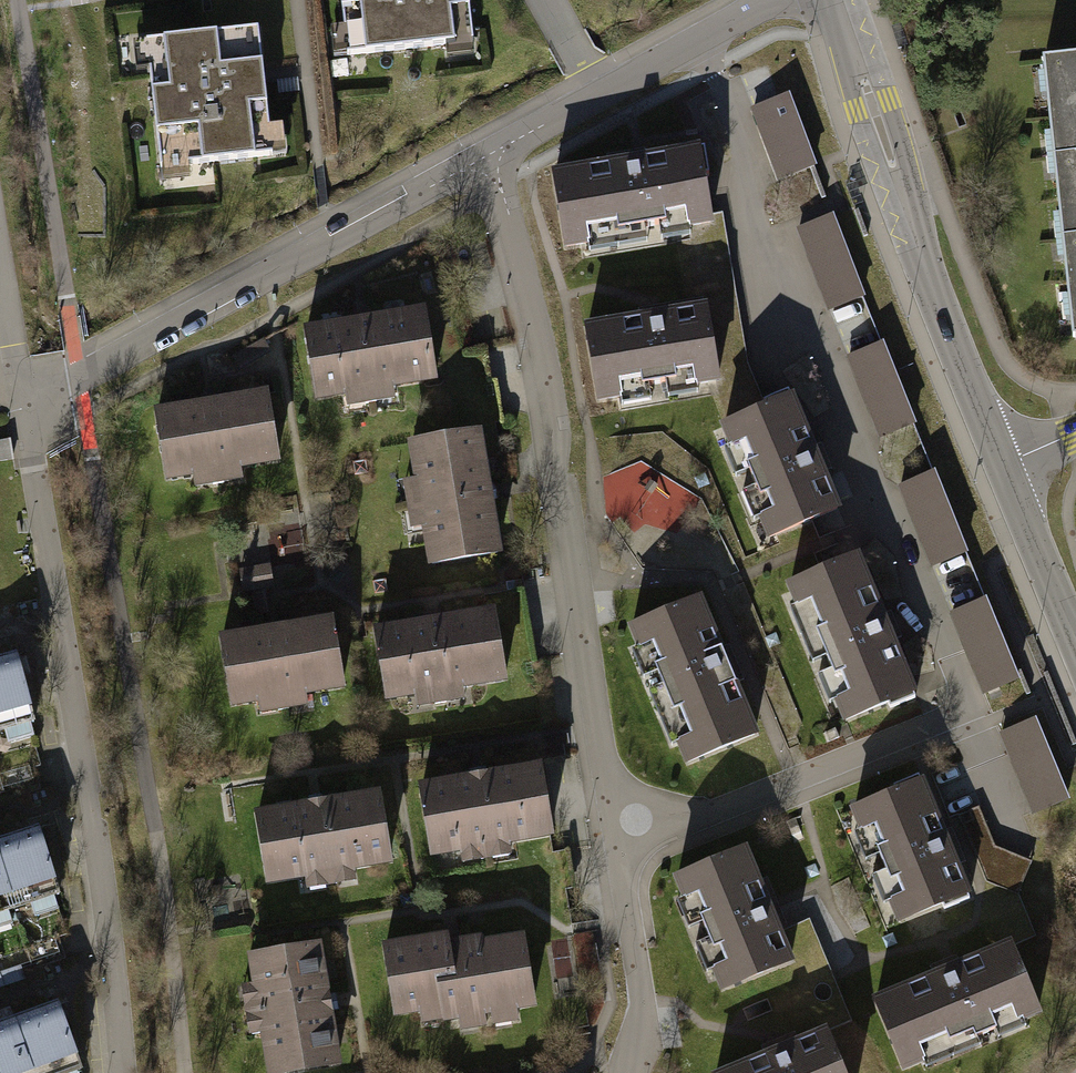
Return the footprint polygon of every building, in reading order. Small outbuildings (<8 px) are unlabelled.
[(340,27),(329,29),(334,65),(443,50),(445,66),(475,62),(466,0),(337,0),(340,27)] [(255,30),(132,43),(135,77),(146,78),(156,177),(285,164),(282,130),(266,132),(255,30)] [(1039,63),(1047,154),(1075,152),(1075,60),(1039,63)] [(746,110),(782,199),(821,184),(785,94),(746,110)] [(700,142),(546,166),(559,250),(713,226),(700,142)] [(1047,154),(1055,246),(1075,244),(1075,152),(1047,154)] [(801,249),(837,339),(876,324),(840,234),(801,249)] [(1055,246),(1063,337),(1075,336),(1075,244),(1055,246)] [(701,299),(578,321),(593,401),(715,379),(701,299)] [(430,312),(324,320),(330,393),(436,385),(430,312)] [(841,359),(876,448),(915,433),(880,343),(841,359)] [(843,504),(788,381),(705,417),(760,541),(843,504)] [(491,430),(422,443),(444,563),(514,550),(491,430)] [(212,431),(111,445),(121,514),(221,500),(212,431)] [(605,500),(681,539),(704,493),(628,454),(605,500)] [(888,483),(924,572),(963,557),(927,467),(888,483)] [(858,545),(775,577),(832,724),(916,691),(858,545)] [(697,591),(616,626),(676,765),(758,730),(697,591)] [(1017,673),(982,597),(948,613),(983,688),(1017,673)] [(489,598),(384,616),(397,689),(502,670),(489,598)] [(346,628),(240,636),(246,709),(352,701),(346,628)] [(0,658),(0,732),(31,724),(13,655),(0,658)] [(1064,795),(1029,719),(995,735),(1030,811),(1064,795)] [(541,767),(436,785),(449,858),(554,839),(541,767)] [(919,769),(832,807),(887,931),(974,893),(919,769)] [(388,792),(272,808),(282,880),(398,864),(388,792)] [(0,841),(0,913),(59,895),(39,829),(0,841)] [(745,835),(663,868),(712,991),(794,958),(745,835)] [(860,991),(895,1072),(899,1072),(1042,1013),(1007,930),(860,991)] [(526,938),(420,946),(425,1019),(531,1011),(526,938)] [(259,956),(281,1072),(302,1072),(351,1064),(329,943),(259,956)] [(0,1025),(0,1053),(7,1072),(77,1072),(81,1072),(56,1004),(0,1025)] [(700,1071),(701,1072),(845,1072),(824,1020),(700,1071)]
